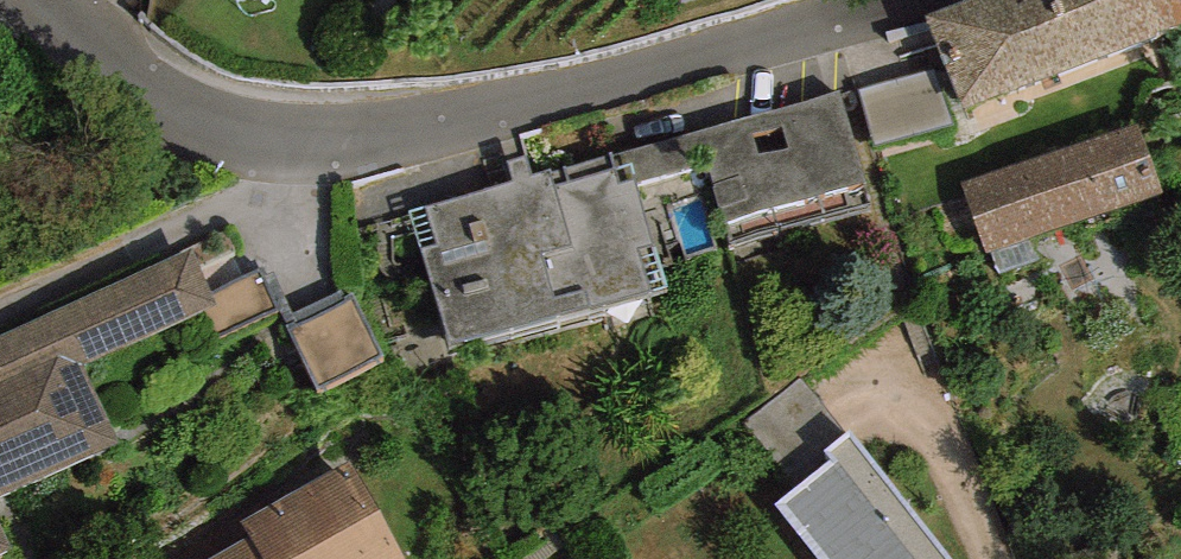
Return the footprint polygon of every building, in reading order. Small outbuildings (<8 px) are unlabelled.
[(1159,0),(973,0),(926,18),(964,113),(1168,26),(1159,0)] [(1168,26),(1180,22),(1180,0),(1159,0),(1168,26)] [(950,124),(934,71),(858,91),(875,146),(950,124)] [(866,184),(840,91),(611,154),(619,184),(634,180),(636,186),(707,167),(723,224),(866,184)] [(1138,125),(964,182),(987,252),(1161,196),(1138,125)] [(509,162),(514,182),(555,319),(666,290),(653,246),(636,186),(634,180),(619,184),(611,154),(548,173),(530,177),(525,158),(509,162)] [(448,346),(555,319),(514,182),(409,212),(448,346)] [(83,365),(215,306),(190,249),(0,336),(0,495),(118,442),(83,365)] [(350,286),(285,318),(317,392),(386,360),(350,286)] [(775,504),(817,558),(954,558),(849,431),(843,434),(823,450),(831,460),(775,504)] [(350,462),(241,522),(248,535),(243,540),(254,558),(404,558),(350,462)] [(243,540),(210,558),(254,558),(243,540)]
